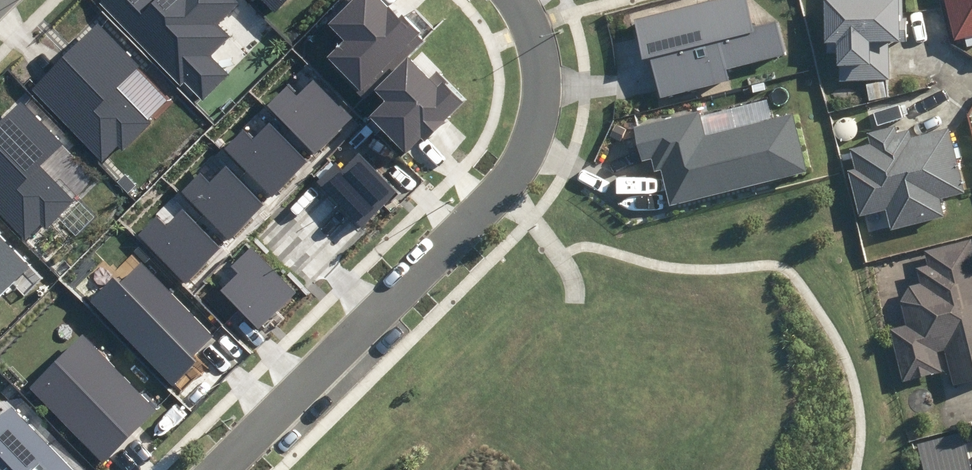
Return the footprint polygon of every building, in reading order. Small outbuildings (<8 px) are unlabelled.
[(99,4),(180,84),(184,80),(203,98),(227,74),(208,55),(227,36),(215,25),(237,3),(234,0),(103,0),(99,4)] [(274,10),(284,0),(264,0),(274,10)] [(379,0),(355,0),(330,25),(344,39),(327,56),(363,92),(420,35),(402,17),(399,20),(379,0)] [(633,20),(643,58),(652,56),(662,97),(728,80),(725,67),(782,53),(775,24),(750,30),(743,0),(717,0),(633,20)] [(840,83),(864,82),(869,100),(886,96),(883,82),(888,81),(887,44),(899,43),(898,0),(823,0),(824,45),(827,45),(827,55),(836,55),(836,69),(840,68),(840,83)] [(968,48),(971,47),(971,0),(944,0),(955,41),(965,38),(968,48)] [(139,65),(97,24),(31,91),(103,163),(120,145),(123,148),(148,123),(115,89),(139,65)] [(429,80),(407,58),(376,89),(387,99),(370,117),(405,152),(421,137),(424,140),(462,101),(435,74),(429,80)] [(286,87),(269,105),(317,153),(352,117),(314,80),(296,97),(286,87)] [(20,101),(0,122),(0,215),(24,239),(42,221),(47,226),(72,201),(37,167),(61,142),(20,101)] [(669,201),(804,168),(791,116),(704,137),(698,113),(634,128),(642,160),(658,156),(669,201)] [(242,130),(224,148),(273,195),(308,160),(269,122),(252,139),(242,130)] [(850,173),(860,216),(887,209),(892,227),(942,215),(938,198),(963,192),(947,128),(908,138),(906,132),(892,135),(891,129),(866,135),(869,147),(850,152),(855,172),(850,173)] [(397,192),(359,155),(343,172),(335,164),(318,181),(363,226),(397,192)] [(197,173),(179,191),(227,239),(263,203),(224,166),(207,183),(197,173)] [(156,217),(138,235),(186,283),(221,247),(183,210),(165,227),(156,217)] [(28,266),(0,239),(0,294),(28,266)] [(953,386),(971,381),(971,240),(926,251),(929,267),(919,270),(923,286),(911,289),(902,303),(908,327),(891,331),(904,384),(942,374),(936,352),(944,350),(953,386)] [(239,274),(222,290),(261,328),(295,293),(251,249),(233,268),(239,274)] [(112,279),(90,301),(173,383),(196,360),(193,357),(213,337),(140,264),(119,286),(112,279)] [(82,337),(31,387),(105,461),(155,411),(82,337)] [(8,406),(0,414),(0,469),(70,469),(8,406)]
